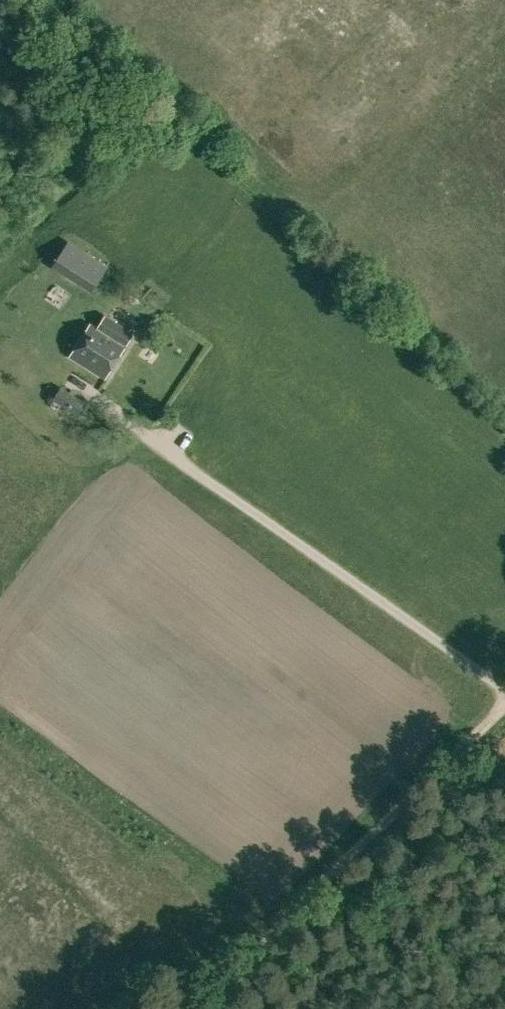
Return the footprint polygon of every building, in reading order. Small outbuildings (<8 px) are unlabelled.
[(97,281),(103,272),(107,266),(69,242),(59,257),(97,281)] [(70,358),(105,379),(131,336),(101,318),(96,327),(91,324),(70,358)] [(52,399),(77,415),(85,402),(61,387),(52,399)]
